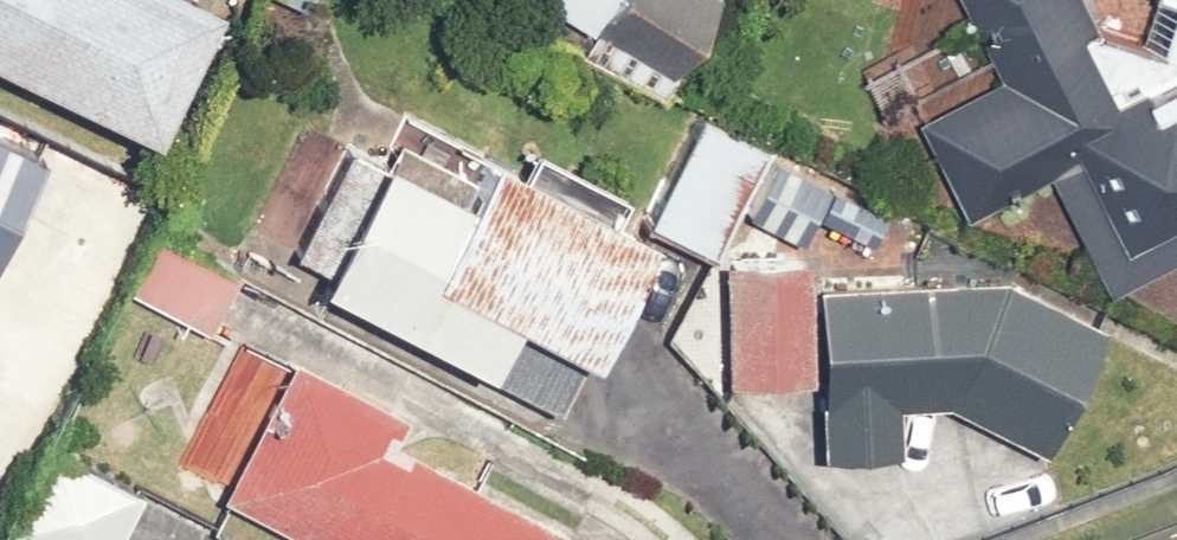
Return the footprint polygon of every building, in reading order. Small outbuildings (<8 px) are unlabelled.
[(149,150),(217,10),(196,0),(0,0),(0,77),(149,150)] [(590,43),(617,0),(521,0),(590,43)] [(1109,297),(1176,266),(1176,11),(1165,50),(1092,27),(1079,0),(956,0),(993,80),(916,116),(958,205),(1046,164),(1109,297)] [(748,131),(693,109),(645,232),(701,254),(748,131)] [(382,156),(312,284),(499,385),(531,327),(597,363),(657,252),(493,163),(471,204),(382,156)] [(816,262),(729,261),(728,393),(816,393),(816,286),(816,262)] [(894,408),(963,408),(1040,448),(1096,338),(997,287),(816,286),(816,393),(815,461),(894,461),(894,408)] [(219,501),(295,539),(566,539),(386,447),(403,414),(293,358),(219,501)] [(149,496),(47,441),(0,528),(0,539),(1,539),(126,539),(149,496)]
